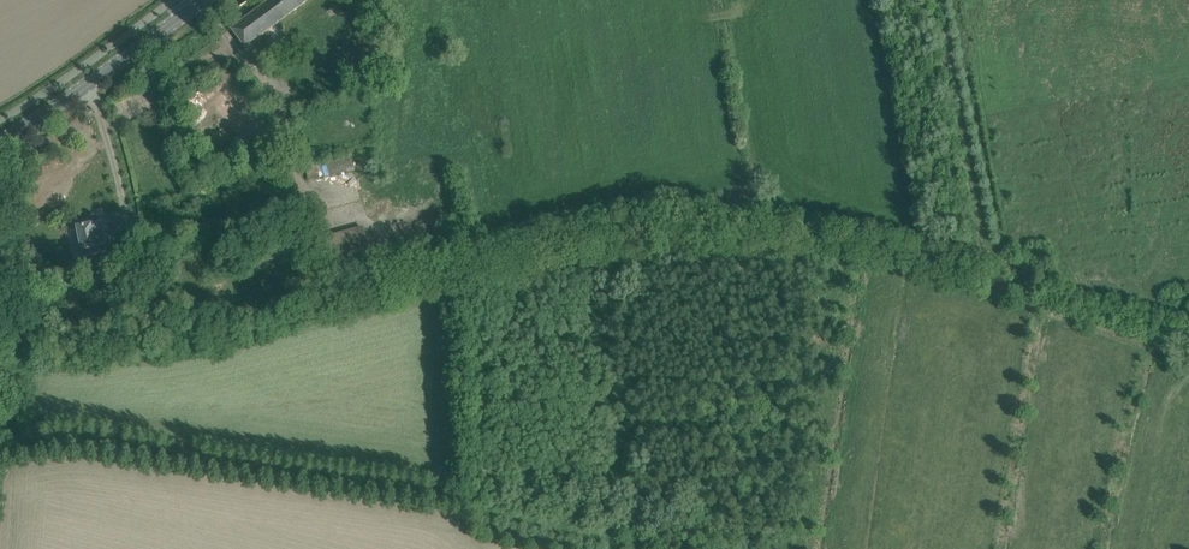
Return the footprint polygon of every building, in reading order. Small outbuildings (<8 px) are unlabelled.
[(306,0),(269,0),(231,28),(244,47),(307,1),(306,0)] [(350,153),(304,167),(308,182),(354,169),(350,153)] [(372,258),(363,225),(318,237),(310,204),(299,207),(307,241),(313,239),(320,264),(332,261),(333,268),(372,258)] [(111,251),(105,221),(76,227),(83,257),(111,251)]
